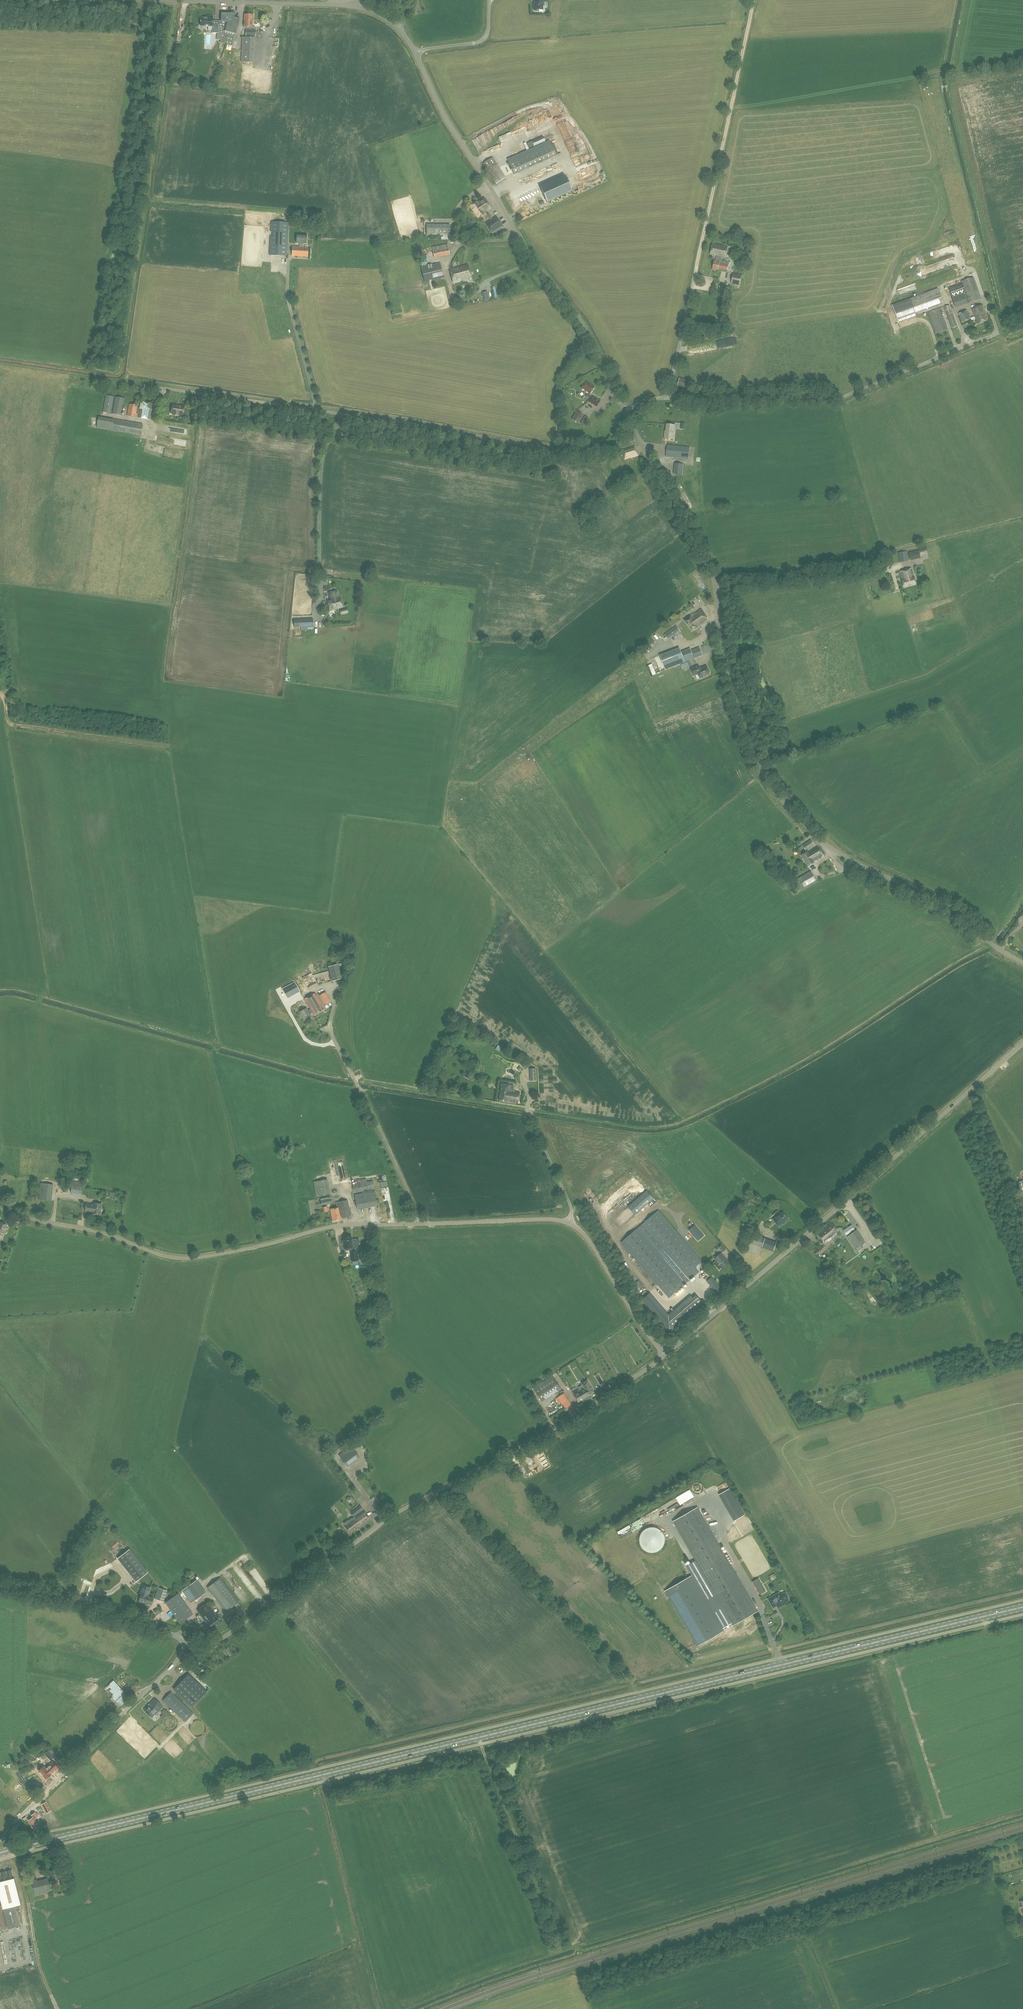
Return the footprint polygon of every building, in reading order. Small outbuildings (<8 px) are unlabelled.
[(543,0),(534,0),(535,5),(534,5),(534,10),(535,10),(535,11),(538,11),(539,11),(539,10),(543,10),(542,1),(543,1),(543,0)] [(227,19),(222,41),(228,43),(228,42),(234,43),(240,16),(234,14),(235,12),(222,9),(220,18),(227,19)] [(252,28),(253,15),(245,15),(244,27),(246,28),(246,36),(255,37),(256,30),(252,30),(252,28)] [(212,33),(219,33),(219,25),(213,25),(213,16),(208,16),(207,18),(201,18),(201,27),(213,27),(212,33)] [(232,47),(229,70),(235,71),(236,64),(239,65),(240,54),(241,48),(232,47)] [(251,61),(271,64),(273,54),(253,51),(251,61)] [(537,150),(509,163),(514,174),(556,155),(551,144),(543,148),(541,144),(535,147),(537,150)] [(492,157),(483,164),(487,170),(496,184),(506,177),(497,164),(492,157)] [(565,161),(561,164),(567,173),(571,170),(565,161)] [(546,203),(572,192),(565,177),(540,188),(540,190),(525,197),(531,209),(546,202),(546,203)] [(483,213),(491,208),(485,198),(476,203),(476,202),(470,206),(478,218),(484,214),(483,213)] [(268,222),(267,252),(249,251),(247,281),(267,282),(269,255),(287,256),(289,223),(284,223),(285,218),(274,217),(274,222),(268,222)] [(486,224),(492,233),(503,226),(497,217),(486,224)] [(426,235),(450,235),(450,226),(426,225),(426,235)] [(306,244),(307,235),(297,234),(297,243),(306,244)] [(434,258),(450,255),(448,244),(432,247),(434,258)] [(715,260),(713,270),(727,273),(729,262),(721,261),(722,257),(726,257),(728,247),(713,244),(710,254),(717,256),(716,261),(715,260)] [(308,257),(309,248),(292,247),(292,256),(308,257)] [(421,267),(425,282),(444,278),(440,263),(421,267)] [(450,269),(453,282),(471,278),(468,265),(450,269)] [(931,273),(937,270),(935,265),(928,269),(931,273)] [(731,283),(740,285),(742,275),(733,274),(731,283)] [(973,277),(962,281),(963,283),(966,293),(970,302),(981,299),(973,277)] [(964,294),(966,293),(963,283),(949,289),(952,298),(964,294)] [(944,305),(938,289),(892,306),(898,322),(944,305)] [(967,304),(964,294),(952,298),(956,308),(967,304)] [(949,305),(944,307),(952,328),(957,326),(949,305)] [(976,320),(975,321),(976,324),(977,324),(978,324),(988,320),(986,315),(983,305),(973,309),(975,316),(970,318),(968,310),(959,314),(962,323),(971,320),(976,319),(976,320)] [(940,309),(928,313),(936,334),(948,329),(940,309)] [(690,381),(679,378),(678,385),(688,388),(690,381)] [(594,387),(586,381),(582,388),(588,393),(586,396),(591,400),(589,402),(596,407),(600,401),(593,397),(589,395),(594,387)] [(106,395),(103,412),(112,413),(114,397),(106,395)] [(112,414),(122,415),(125,399),(115,397),(112,414)] [(153,403),(142,401),(140,408),(138,407),(139,406),(129,404),(127,416),(136,417),(137,414),(139,414),(138,418),(150,420),(153,403)] [(185,407),(173,405),(171,413),(183,415),(185,407)] [(578,423),(583,415),(577,411),(572,419),(578,423)] [(585,426),(590,419),(585,416),(580,423),(585,426)] [(113,431),(114,420),(99,417),(97,428),(113,431)] [(666,424),(665,433),(664,439),(673,439),(674,425),(666,424)] [(688,459),(690,447),(667,445),(666,456),(688,459)] [(625,460),(638,456),(635,446),(622,450),(625,460)] [(675,463),(675,466),(674,474),(683,475),(684,467),(684,464),(675,463)] [(900,561),(908,560),(906,551),(898,552),(900,561)] [(912,568),(900,572),(904,587),(916,584),(912,568)] [(343,608),(340,597),(339,597),(337,591),(329,593),(330,598),(331,598),(331,599),(327,600),(330,611),(343,608)] [(690,616),(685,620),(693,631),(709,619),(701,609),(691,616),(690,616)] [(313,627),(312,618),(301,619),(301,627),(313,627)] [(677,626),(664,634),(668,639),(680,631),(677,626)] [(681,653),(679,648),(660,656),(666,670),(703,655),(700,648),(691,651),(691,649),(681,653)] [(707,675),(710,674),(707,666),(700,669),(699,665),(691,668),(694,676),(699,674),(700,678),(707,676),(707,675)] [(802,845),(806,851),(815,845),(811,839),(810,840),(802,845)] [(823,856),(818,847),(808,852),(808,851),(802,855),(808,866),(815,863),(814,861),(823,856)] [(802,890),(817,881),(811,871),(796,880),(802,890)] [(342,979),(338,964),(328,967),(332,981),(342,979)] [(295,982),(282,989),(287,998),(300,991),(295,982)] [(320,995),(325,1005),(331,1002),(326,992),(320,995)] [(309,1010),(307,1008),(300,1012),(305,1021),(312,1017),(310,1015),(313,1013),(314,1016),(324,1010),(315,993),(305,999),(311,1009),(309,1010)] [(513,1091),(514,1085),(502,1084),(499,1101),(507,1102),(519,1103),(520,1092),(513,1091)] [(330,1193),(327,1179),(314,1182),(317,1195),(330,1193)] [(83,1181),(73,1180),(71,1193),(81,1194),(83,1181)] [(358,1184),(353,1185),(354,1193),(362,1191),(363,1193),(365,1193),(365,1191),(375,1189),(373,1181),(367,1182),(358,1184)] [(39,1199),(52,1201),(54,1185),(41,1183),(39,1199)] [(363,1193),(355,1195),(358,1208),(378,1204),(375,1191),(365,1193),(363,1193)] [(321,1205),(332,1203),(331,1198),(331,1199),(330,1197),(320,1198),(321,1200),(320,1201),(321,1205)] [(341,1215),(342,1215),(342,1218),(351,1216),(348,1200),(336,1203),(337,1208),(331,1209),(334,1221),(341,1219),(341,1215)] [(101,1214),(101,1212),(102,1212),(102,1209),(101,1208),(102,1204),(94,1203),(94,1204),(86,1204),(85,1212),(93,1212),(93,1213),(101,1214)] [(393,1206),(387,1207),(390,1222),(395,1221),(393,1206)] [(659,1211),(642,1225),(690,1280),(707,1266),(659,1211)] [(779,1215),(773,1220),(780,1227),(783,1224),(789,1219),(783,1212),(780,1215),(779,1215)] [(832,1223),(818,1234),(825,1243),(828,1241),(828,1240),(829,1241),(832,1239),(837,1234),(837,1233),(839,1231),(832,1223)] [(698,1241),(704,1235),(695,1225),(689,1230),(698,1241)] [(852,1225),(843,1231),(847,1235),(855,1230),(852,1225)] [(639,1228),(622,1242),(669,1298),(686,1284),(639,1228)] [(847,1237),(856,1249),(864,1243),(855,1231),(847,1237)] [(759,1254),(765,1238),(753,1234),(747,1250),(759,1254)] [(360,1244),(360,1243),(359,1239),(356,1240),(356,1239),(353,1239),(353,1240),(352,1240),(351,1236),(343,1237),(343,1241),(342,1241),(342,1245),(344,1245),(344,1248),(345,1248),(345,1250),(352,1250),(352,1251),(350,1252),(351,1258),(358,1258),(357,1253),(356,1253),(356,1251),(357,1251),(357,1249),(360,1248),(360,1244)] [(817,1256),(824,1249),(822,1246),(814,1253),(817,1256)] [(717,1261),(714,1263),(717,1267),(720,1264),(722,1267),(729,1262),(721,1253),(719,1255),(716,1258),(715,1259),(717,1261)] [(363,1272),(364,1272),(364,1277),(372,1277),(371,1265),(362,1266),(363,1272)] [(634,1281),(632,1283),(638,1291),(640,1289),(634,1281)] [(662,1307),(654,1314),(670,1333),(701,1307),(693,1298),(691,1296),(669,1315),(662,1307)] [(534,1388),(543,1401),(562,1389),(553,1375),(534,1388)] [(588,1400),(592,1398),(591,1395),(595,1392),(588,1380),(582,1384),(583,1385),(578,1387),(579,1389),(573,1393),(578,1401),(580,1404),(588,1400)] [(572,1404),(564,1393),(558,1397),(566,1408),(572,1404)] [(352,1447),(340,1457),(347,1466),(360,1457),(352,1447)] [(745,1515),(730,1488),(719,1495),(734,1521),(745,1515)] [(351,1512),(354,1516),(363,1509),(360,1505),(351,1512)] [(733,1625),(758,1611),(698,1507),(673,1521),(733,1625)] [(360,1528),(371,1520),(364,1510),(350,1521),(349,1520),(343,1524),(350,1533),(359,1526),(360,1528)] [(649,1527),(646,1529),(643,1531),(641,1534),(640,1537),(640,1540),(640,1544),(642,1547),(644,1549),(647,1551),(650,1552),(653,1553),(656,1552),(659,1551),(661,1549),(663,1547),(665,1544),(665,1541),(665,1538),(664,1535),(663,1532),(661,1530),(658,1528),(655,1527),(652,1527),(649,1527)] [(136,1582),(148,1572),(130,1549),(118,1558),(136,1582)] [(692,1575),(665,1591),(698,1646),(725,1631),(692,1575)] [(226,1612),(239,1602),(220,1578),(208,1588),(226,1612)] [(182,1590),(192,1603),(205,1593),(196,1581),(182,1590)] [(766,1591),(761,1583),(756,1586),(761,1594),(766,1591)] [(141,1594),(139,1602),(145,1604),(146,1603),(152,1605),(154,1598),(148,1596),(151,1588),(143,1585),(140,1594),(141,1594)] [(158,1588),(155,1598),(164,1602),(167,1591),(158,1588)] [(239,1596),(245,1602),(249,1597),(243,1592),(239,1596)] [(774,1607),(777,1605),(779,1608),(783,1605),(783,1604),(789,1601),(787,1597),(788,1597),(786,1593),(785,1594),(784,1593),(780,1595),(779,1593),(769,1599),(774,1607)] [(193,1614),(178,1594),(165,1602),(180,1623),(193,1614)] [(208,1602),(198,1610),(207,1623),(206,1623),(206,1624),(208,1626),(207,1627),(209,1630),(210,1630),(211,1630),(223,1621),(218,1615),(219,1615),(218,1614),(218,1615),(217,1615),(208,1602)] [(189,1674),(174,1689),(192,1707),(207,1692),(204,1688),(189,1674)] [(104,1689),(114,1701),(117,1699),(121,1705),(127,1700),(122,1694),(125,1691),(115,1679),(104,1689)] [(193,1713),(171,1692),(163,1700),(185,1722),(193,1713)] [(152,1718),(163,1707),(155,1698),(144,1709),(152,1718)] [(175,1720),(166,1728),(170,1732),(178,1725),(176,1723),(177,1722),(175,1720)] [(48,1750),(44,1753),(51,1760),(55,1757),(48,1750)] [(51,1774),(58,1768),(53,1762),(46,1769),(43,1766),(39,1771),(46,1779),(51,1775),(51,1774)] [(51,1811),(46,1801),(42,1804),(47,1813),(51,1811)] [(28,1819),(29,1821),(35,1829),(39,1826),(34,1819),(38,1817),(35,1813),(32,1815),(33,1816),(28,1819)] [(58,1869),(50,1871),(52,1881),(60,1879),(58,1869)] [(0,1872),(0,1898),(3,1909),(8,1928),(20,1925),(15,1906),(21,1904),(15,1878),(14,1878),(12,1870),(0,1872)] [(51,1891),(48,1878),(32,1882),(35,1895),(51,1891)]
